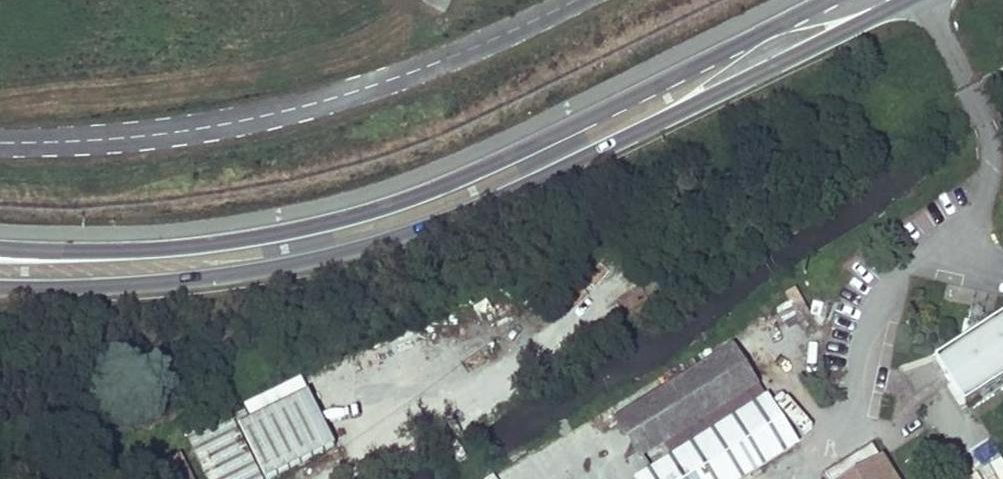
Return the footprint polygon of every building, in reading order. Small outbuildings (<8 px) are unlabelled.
[(942,372),(969,415),(1002,394),(1002,333),(942,372)] [(764,397),(744,366),(629,439),(649,472),(764,397)] [(337,451),(310,393),(239,425),(263,478),(274,478),(337,451)] [(768,408),(658,478),(751,478),(795,451),(768,408)] [(229,419),(188,441),(208,478),(262,478),(229,419)] [(872,449),(824,478),(891,478),(872,449)]
